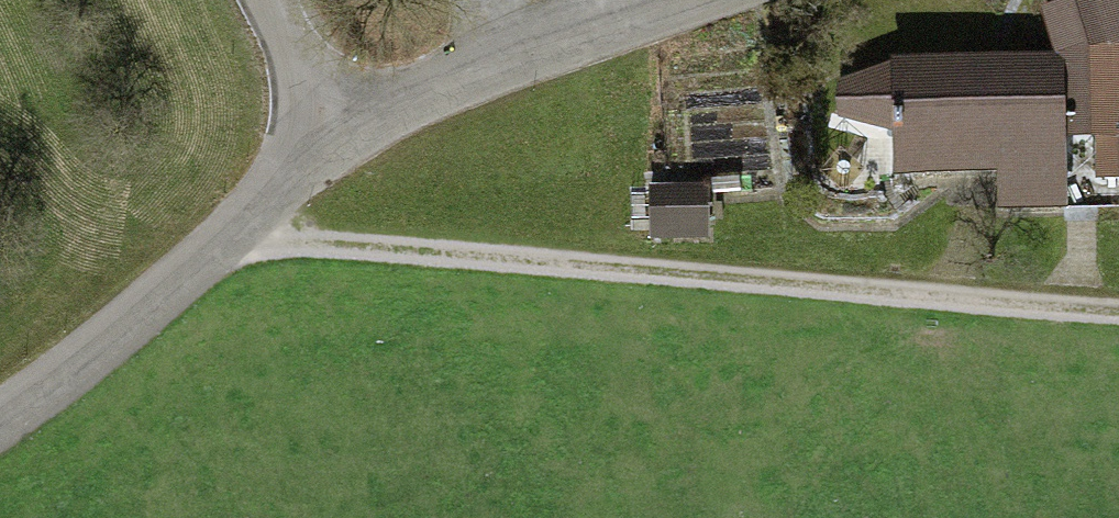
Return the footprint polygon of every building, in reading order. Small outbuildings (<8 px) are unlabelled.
[(1036,6),(1049,51),(1059,131),(1091,130),(1091,170),(1118,169),(1118,0),(1057,0),(1036,6)] [(1049,51),(888,54),(888,63),(832,78),(832,112),(889,125),(890,170),(988,167),(989,201),(1060,199),(1059,131),(1049,51)] [(707,183),(642,185),(644,242),(709,239),(707,183)]
